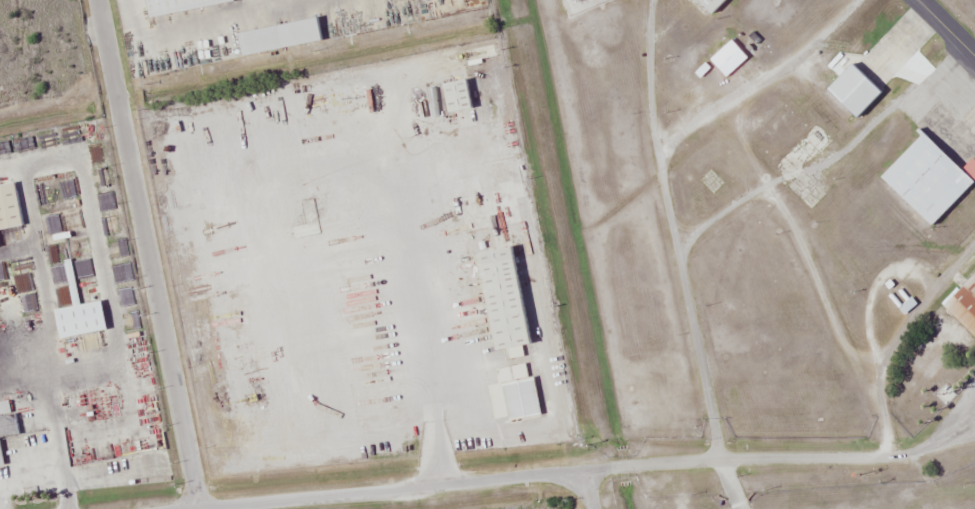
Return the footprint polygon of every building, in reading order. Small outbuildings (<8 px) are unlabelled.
[(230,0),(142,0),(145,16),(230,2),(230,0)] [(706,12),(718,0),(695,0),(706,12)] [(317,17),(233,31),(237,53),(321,39),(317,17)] [(744,53),(727,37),(705,58),(722,75),(744,53)] [(824,86),(850,116),(875,93),(848,64),(824,86)] [(970,157),(958,170),(919,132),(877,176),(928,226),(974,177),(974,162),(970,157)] [(20,227),(13,182),(0,184),(0,230),(20,227)] [(525,344),(509,246),(472,252),(489,350),(525,344)] [(939,305),(974,341),(974,269),(939,305)] [(98,300),(77,303),(72,273),(66,274),(68,285),(56,287),(59,308),(51,309),(55,337),(103,330),(98,300)] [(533,377),(500,382),(506,420),(538,415),(533,377)]
